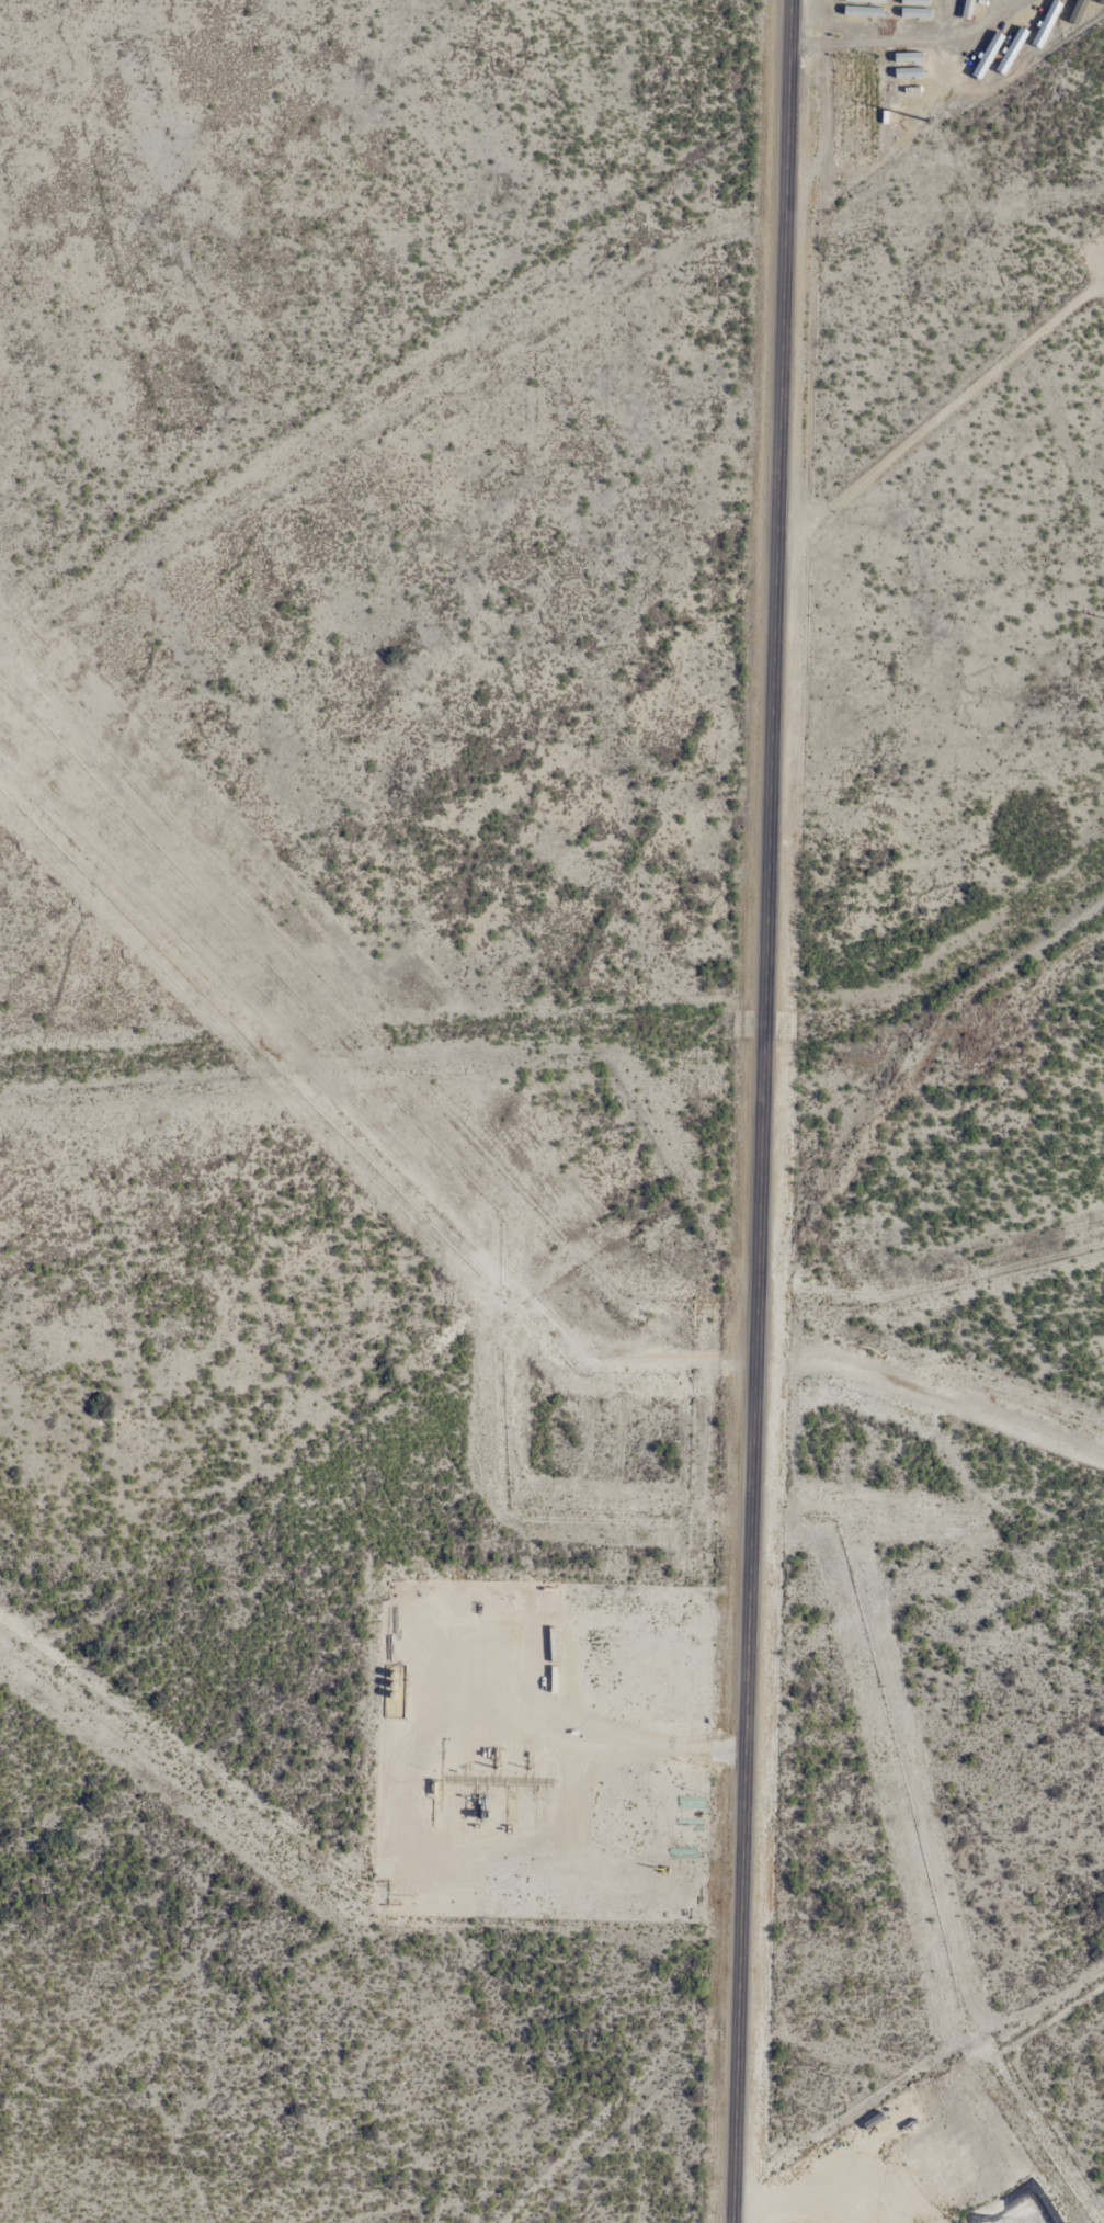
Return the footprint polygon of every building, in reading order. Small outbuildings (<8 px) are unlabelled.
[(968,20),(973,0),(963,0),(958,18),(968,20)] [(1050,0),(1049,0),(1030,46),(1039,50),(1059,4),(1050,0)] [(1074,8),(1068,23),(1077,26),(1087,0),(1078,0),(1084,2),(1081,11),(1074,8)] [(843,16),(882,18),(882,8),(843,7),(843,16)] [(930,9),(899,8),(899,18),(929,19),(930,9)] [(1026,33),(1017,27),(993,71),(1002,76),(1026,33)] [(978,81),(1002,37),(992,32),(968,76),(978,81)] [(920,53),(892,54),(892,64),(920,63),(920,53)] [(893,79),(921,78),(921,69),(893,69),(893,79)]
